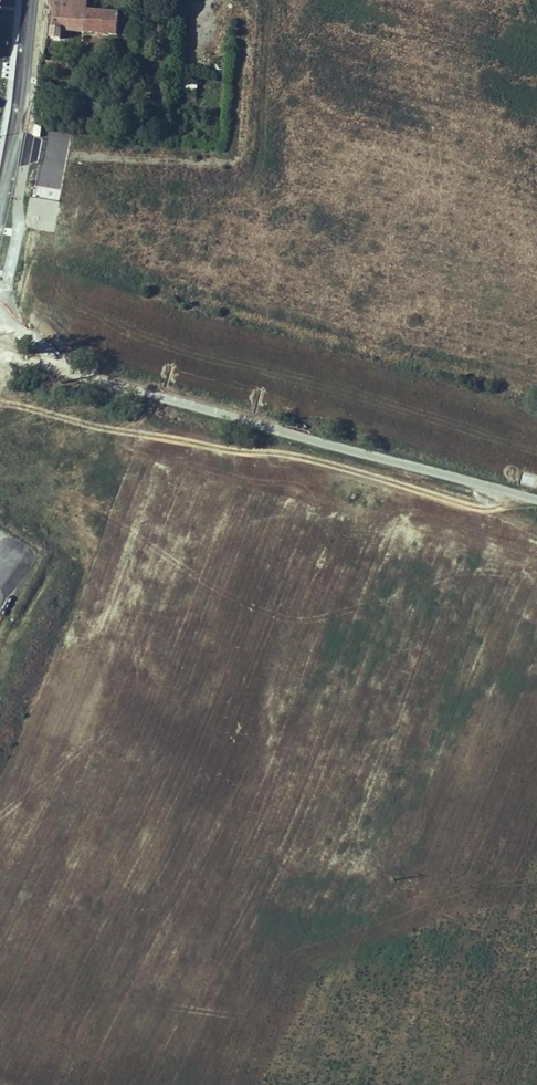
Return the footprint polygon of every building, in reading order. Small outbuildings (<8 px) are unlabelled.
[(51,38),(60,39),(61,29),(118,34),(119,14),(87,12),(88,0),(55,0),(51,38)] [(47,60),(44,75),(51,76),(53,69),(68,71),(69,64),(47,60)] [(43,129),(36,186),(60,188),(67,132),(43,129)]
